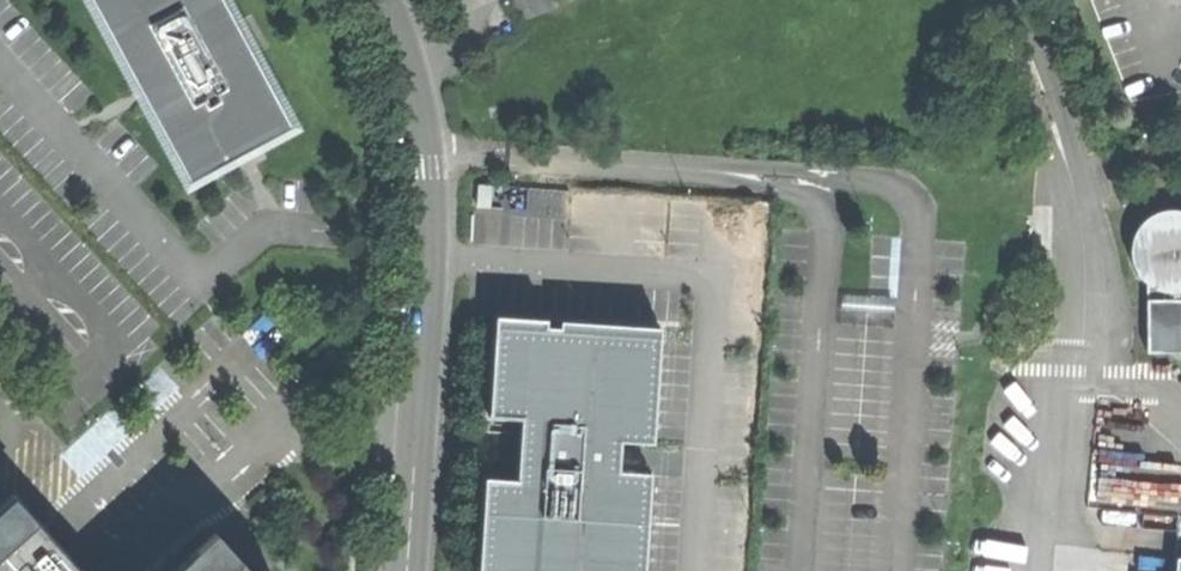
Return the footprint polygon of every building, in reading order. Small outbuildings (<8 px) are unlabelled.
[(188,185),(234,161),(261,146),(291,130),(251,55),(247,57),(240,45),(233,33),(237,31),(220,0),(88,0),(134,86),(147,79),(161,105),(148,111),(174,158),(188,185)] [(493,185),(478,185),(477,208),(491,209),(493,185)] [(1147,286),(1158,291),(1165,292),(1169,293),(1177,293),(1180,292),(1180,213),(1180,212),(1168,212),(1157,215),(1148,220),(1141,225),(1135,234),(1132,244),(1131,258),(1135,270),(1140,280),(1147,286)] [(1158,291),(1147,286),(1147,301),(1165,301),(1165,292),(1158,291)] [(1147,301),(1147,306),(1147,354),(1180,354),(1180,301),(1165,301),(1147,301)] [(495,316),(488,416),(521,418),(520,433),(520,443),(517,480),(485,478),(479,570),(644,570),(650,473),(619,471),(621,441),(653,443),(661,327),(495,316)] [(0,520),(0,570),(47,570),(0,520)] [(218,535),(179,570),(251,570),(218,535)]
